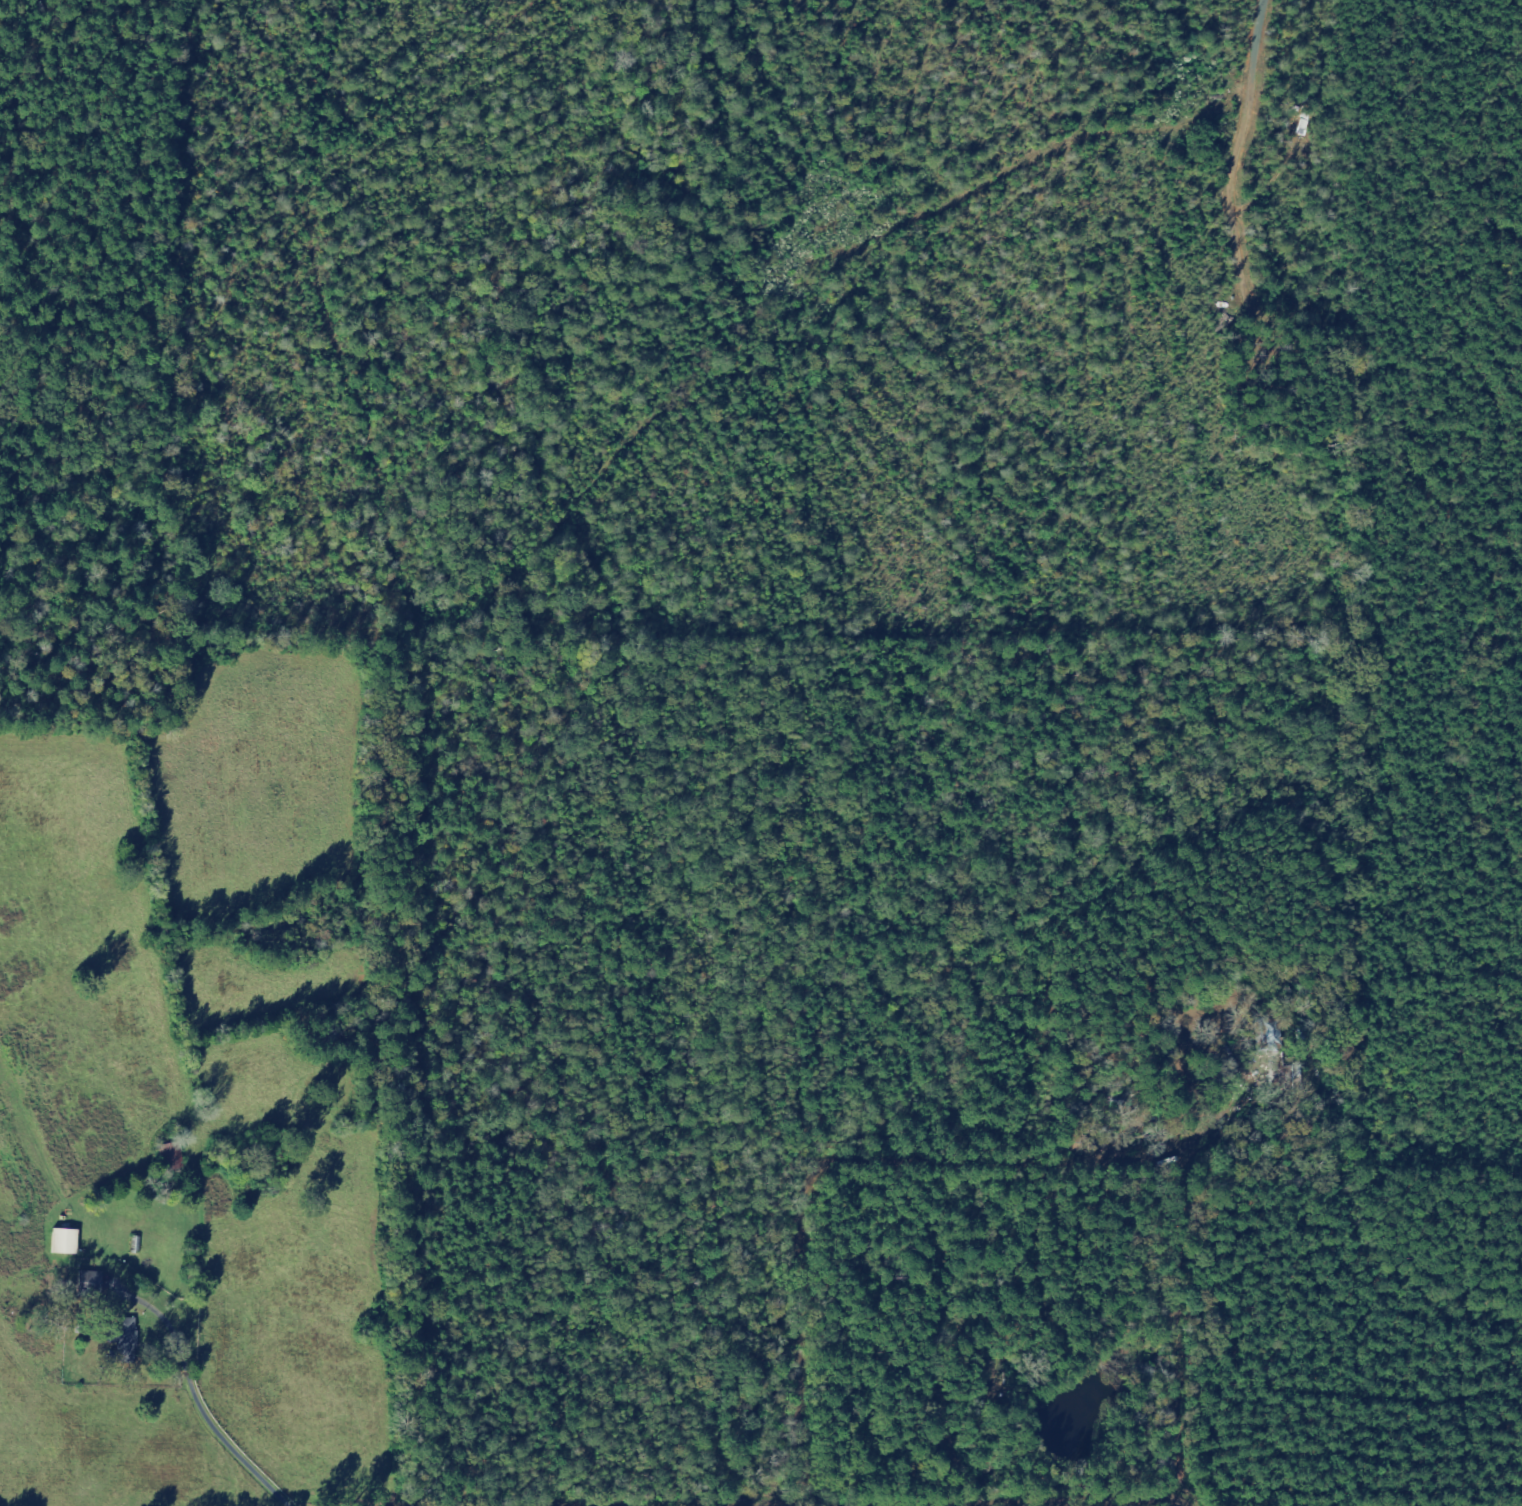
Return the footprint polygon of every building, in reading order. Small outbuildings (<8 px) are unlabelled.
[(51,1255),(77,1255),(78,1231),(52,1230),(51,1255)] [(78,1293),(101,1294),(102,1273),(79,1273),(78,1293)] [(116,1353),(135,1354),(137,1319),(117,1319),(116,1353)]
